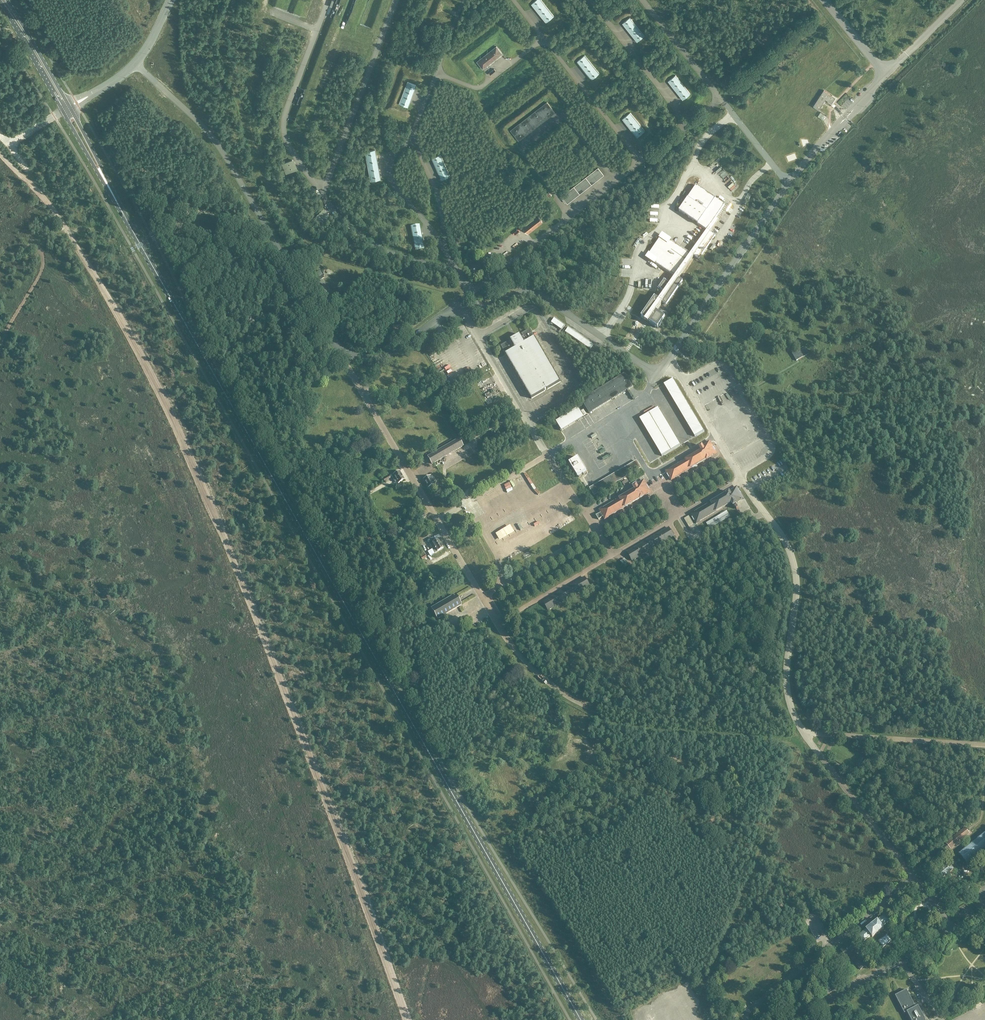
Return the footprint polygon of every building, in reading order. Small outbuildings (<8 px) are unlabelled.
[(546,22),(554,17),(541,0),(537,0),(532,4),(546,22)] [(630,18),(623,23),(638,42),(645,36),(630,18)] [(477,62),(483,69),(492,62),(491,61),(493,59),(494,60),(502,54),(497,46),(477,62)] [(577,61),(592,80),(599,74),(585,56),(577,61)] [(676,75),(668,81),(683,100),(690,94),(676,75)] [(407,107),(416,85),(407,82),(399,104),(407,107)] [(832,103),(836,98),(824,90),(813,106),(819,110),(826,99),(832,103)] [(519,140),(546,119),(555,112),(547,102),(511,130),(519,140)] [(623,119),(637,137),(645,131),(630,113),(623,119)] [(380,179),(375,150),(365,151),(371,181),(380,179)] [(432,158),(442,180),(450,176),(440,155),(432,158)] [(292,160),(282,164),(286,174),(296,170),(292,160)] [(568,203),(598,179),(603,175),(598,168),(562,196),(563,197),(562,198),(566,202),(567,201),(568,203)] [(654,262),(663,268),(675,276),(670,284),(664,281),(659,288),(664,292),(659,300),(655,297),(641,317),(658,328),(665,318),(656,311),(662,303),(665,305),(682,280),(679,278),(694,256),(699,260),(715,235),(710,232),(719,219),(716,217),(725,204),(696,185),(679,211),(707,230),(691,254),(670,239),(668,242),(660,237),(649,254),(656,259),(654,262)] [(329,221),(322,213),(314,220),(321,228),(329,221)] [(543,222),(538,215),(523,227),(528,234),(543,222)] [(424,248),(419,225),(411,226),(415,250),(424,248)] [(490,264),(485,258),(469,271),(473,277),(490,264)] [(316,273),(319,280),(324,277),(320,271),(316,273)] [(316,285),(322,296),(329,292),(323,281),(316,285)] [(590,349),(593,345),(568,327),(565,332),(590,349)] [(561,382),(532,332),(530,329),(522,333),(523,336),(518,339),(518,338),(515,339),(515,340),(512,342),(510,343),(509,341),(501,345),(532,399),(545,391),(545,390),(547,389),(547,390),(561,382)] [(796,361),(809,353),(805,346),(792,353),(796,361)] [(589,414),(633,387),(625,374),(581,401),(589,414)] [(704,431),(673,379),(664,385),(695,436),(704,431)] [(584,417),(579,408),(556,421),(562,431),(584,417)] [(681,445),(658,408),(640,419),(662,456),(681,445)] [(497,441),(499,439),(502,437),(502,436),(502,437),(498,431),(498,430),(495,433),(494,432),(492,433),(493,435),(486,439),(489,444),(496,440),(497,441)] [(459,439),(428,457),(432,464),(463,446),(459,439)] [(717,453),(710,442),(703,446),(702,446),(699,448),(701,451),(666,472),(671,480),(706,459),(706,460),(709,458),(717,453)] [(587,471),(578,457),(572,461),(570,458),(565,461),(567,464),(569,463),(578,477),(587,471)] [(640,468),(636,461),(590,488),(594,495),(640,468)] [(399,471),(392,476),(391,476),(395,482),(397,481),(398,483),(404,480),(399,471)] [(424,480),(428,487),(435,483),(433,480),(434,480),(431,475),(424,480)] [(635,490),(599,510),(601,513),(596,516),(599,520),(603,517),(605,519),(640,498),(640,499),(643,497),(643,496),(651,492),(644,481),(636,485),(633,486),(635,490)] [(726,494),(691,515),(696,523),(731,502),(733,505),(734,505),(737,509),(738,508),(736,504),(736,503),(744,499),(737,487),(729,492),(726,493),(726,494)] [(669,528),(627,552),(632,561),(647,552),(674,536),(669,528)] [(438,539),(435,541),(430,544),(435,553),(443,548),(438,539)] [(548,610),(590,586),(585,577),(543,602),(548,610)] [(456,599),(457,599),(455,595),(431,609),(437,619),(461,605),(459,602),(458,602),(456,599)] [(944,846),(944,847),(946,849),(947,850),(950,848),(951,849),(969,833),(965,828),(946,843),(947,844),(944,846)] [(984,835),(983,834),(982,834),(981,833),(971,841),(972,842),(972,843),(972,844),(960,854),(967,863),(984,848),(984,834),(984,835)] [(948,863),(936,873),(941,879),(946,874),(947,876),(950,874),(949,872),(953,869),(948,863)] [(883,926),(890,920),(885,915),(878,921),(878,920),(866,929),(867,930),(859,936),(864,942),(871,936),(872,937),(884,928),(883,926)] [(887,935),(884,938),(879,942),(883,947),(891,941),(887,935)] [(831,983),(821,989),(825,995),(835,990),(831,983)] [(895,995),(904,1014),(907,1012),(911,1019),(925,1019),(918,1006),(915,1008),(914,1005),(907,991),(907,990),(901,992),(902,993),(900,993),(895,995)]
